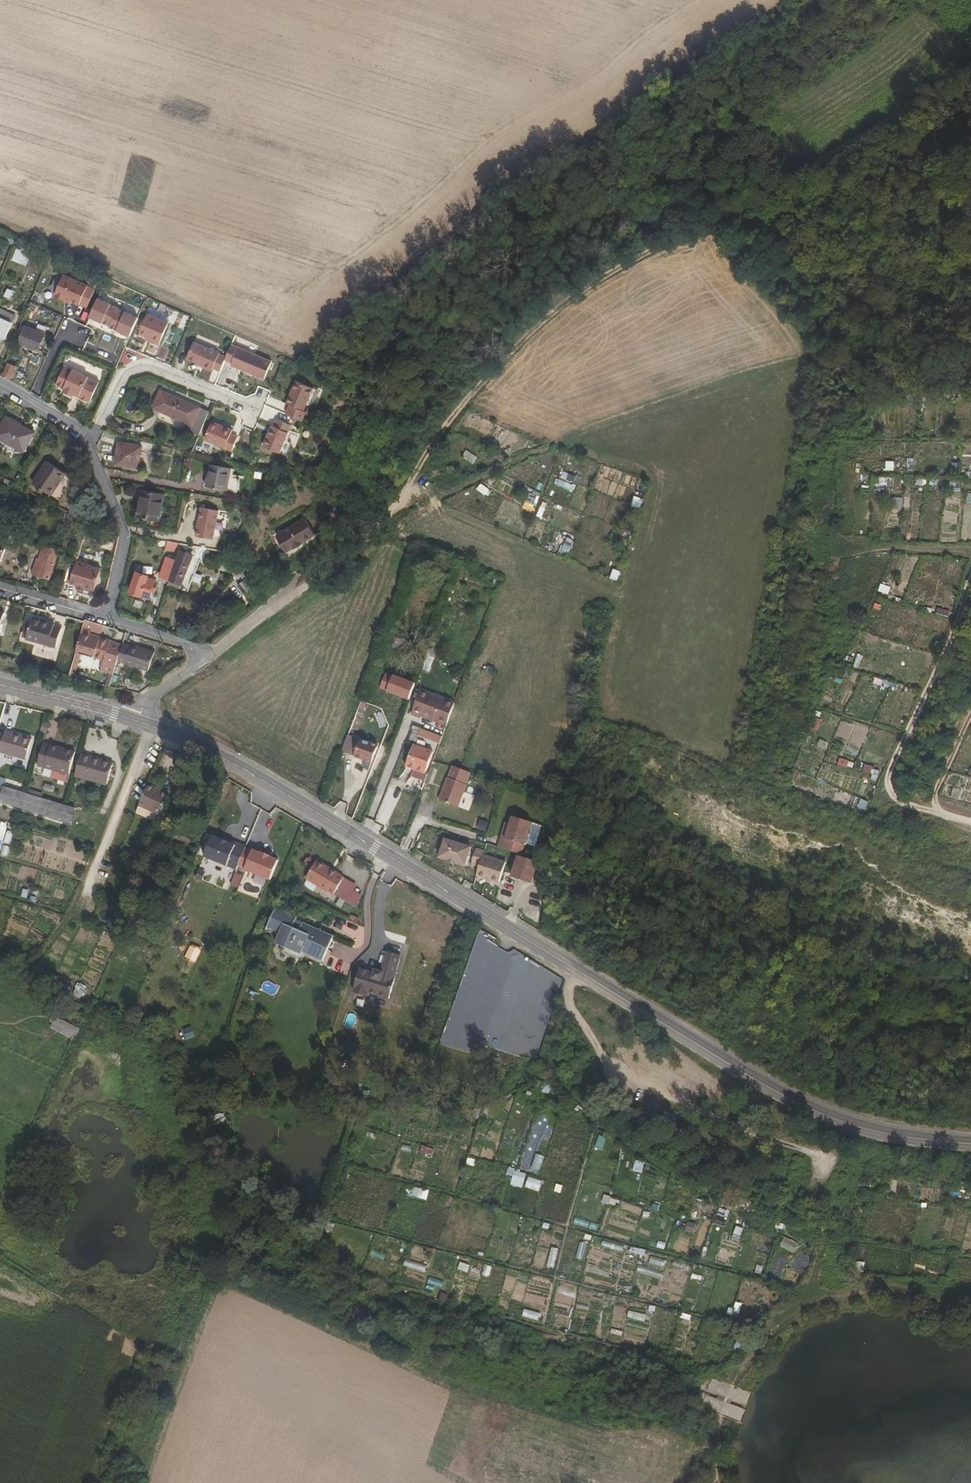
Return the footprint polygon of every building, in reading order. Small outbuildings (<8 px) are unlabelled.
[(703,170),(711,165),(703,154),(696,158),(703,170)] [(651,170),(655,175),(670,165),(667,160),(651,170)] [(655,175),(658,181),(674,172),(670,165),(655,175)] [(12,259),(27,265),(33,250),(18,245),(12,259)] [(32,260),(43,265),(45,258),(34,254),(32,260)] [(88,286),(63,275),(55,294),(56,295),(55,296),(64,301),(65,299),(79,305),(80,304),(87,307),(95,290),(87,287),(88,286)] [(140,306),(143,300),(131,294),(128,300),(140,306)] [(108,326),(128,335),(136,316),(116,308),(116,306),(96,297),(88,316),(108,325),(108,326)] [(150,338),(149,342),(157,345),(166,324),(145,314),(137,333),(144,336),(150,338)] [(0,316),(0,337),(5,339),(13,322),(0,316)] [(45,334),(21,325),(14,342),(25,345),(39,350),(45,334)] [(211,369),(218,371),(223,359),(223,357),(217,355),(217,353),(192,342),(185,359),(195,363),(202,366),(201,368),(208,371),(209,369),(211,370),(211,369)] [(263,359),(229,345),(223,357),(223,359),(229,362),(228,365),(255,377),(263,359)] [(2,375),(11,380),(16,366),(8,362),(2,375)] [(98,381),(63,366),(55,384),(64,388),(63,391),(72,395),(73,392),(79,394),(80,397),(87,400),(90,399),(98,381)] [(286,404),(304,410),(312,387),(294,381),(286,404)] [(196,434),(205,410),(161,390),(154,405),(168,412),(168,414),(192,425),(189,431),(196,434)] [(209,412),(205,410),(196,434),(199,436),(209,412)] [(7,418),(0,431),(0,437),(24,450),(34,433),(7,418)] [(290,424),(276,419),(273,426),(272,425),(263,446),(278,453),(290,424)] [(232,432),(212,422),(203,440),(230,453),(237,438),(231,435),(232,432)] [(141,447),(120,443),(117,464),(137,467),(141,447)] [(462,457),(475,463),(479,456),(466,449),(462,457)] [(893,471),(894,461),(886,460),(884,470),(893,471)] [(67,474),(46,461),(32,483),(52,496),(67,474)] [(231,468),(211,465),(207,487),(227,490),(231,468)] [(851,474),(851,466),(841,465),(841,473),(851,474)] [(562,471),(556,485),(564,488),(569,473),(562,471)] [(926,486),(927,477),(915,476),(914,485),(926,486)] [(486,496),(491,490),(482,483),(477,489),(486,496)] [(163,494),(144,490),(140,517),(159,520),(163,494)] [(525,501),(533,504),(537,495),(529,491),(525,501)] [(632,506),(637,508),(640,498),(635,496),(632,506)] [(891,509),(902,509),(903,497),(892,497),(891,509)] [(536,515),(541,517),(546,504),(542,502),(536,515)] [(220,510),(201,507),(196,537),(215,539),(220,510)] [(316,534),(305,518),(277,536),(287,553),(316,534)] [(3,559),(10,541),(0,537),(0,558),(3,559)] [(568,557),(574,540),(566,537),(559,553),(568,557)] [(181,543),(167,541),(165,549),(178,552),(181,543)] [(176,559),(169,580),(183,586),(183,589),(189,591),(199,566),(192,563),(195,555),(203,557),(202,560),(207,562),(213,548),(181,543),(178,552),(176,559)] [(33,574),(50,579),(58,550),(43,546),(39,560),(37,559),(33,574)] [(192,563),(199,566),(202,560),(203,557),(195,555),(192,563)] [(105,564),(80,557),(75,578),(83,581),(83,582),(99,587),(105,564)] [(161,577),(169,580),(176,559),(168,557),(161,577)] [(612,569),(609,578),(616,581),(620,571),(612,569)] [(253,604),(264,595),(245,570),(240,574),(244,579),(238,585),(253,604)] [(131,592),(151,599),(157,579),(150,577),(150,575),(138,571),(131,592)] [(55,625),(55,624),(33,618),(27,639),(57,647),(62,627),(55,625)] [(85,620),(76,652),(81,653),(92,656),(105,659),(102,669),(112,672),(115,673),(124,645),(115,642),(116,641),(91,635),(92,630),(102,633),(104,626),(85,620)] [(127,663),(150,670),(156,653),(133,646),(127,663)] [(76,652),(70,676),(74,677),(81,653),(76,652)] [(139,685),(144,691),(154,683),(149,678),(139,685)] [(446,725),(455,704),(421,691),(411,715),(420,719),(422,716),(446,725)] [(49,735),(53,724),(44,721),(41,732),(49,735)] [(26,760),(31,739),(6,732),(5,735),(0,734),(0,752),(26,760)] [(377,746),(348,735),(343,751),(371,762),(377,746)] [(76,752),(44,743),(38,765),(69,774),(76,752)] [(407,766),(426,772),(433,751),(414,744),(407,766)] [(113,763),(81,754),(75,776),(107,785),(113,763)] [(439,762),(451,766),(453,758),(441,754),(439,762)] [(839,758),(838,765),(852,768),(854,761),(839,758)] [(448,780),(447,780),(440,802),(460,808),(468,786),(467,786),(471,774),(452,768),(448,780)] [(877,780),(879,770),(873,769),(871,779),(877,780)] [(161,816),(170,792),(157,786),(156,788),(148,785),(139,807),(161,816)] [(23,793),(4,787),(0,799),(0,802),(19,807),(23,793)] [(952,788),(951,798),(958,799),(960,789),(952,788)] [(19,807),(63,820),(67,806),(23,793),(19,807)] [(860,798),(858,806),(865,808),(868,801),(860,798)] [(385,823),(391,808),(383,804),(376,819),(385,823)] [(67,806),(63,820),(72,823),(76,809),(67,806)] [(504,846),(523,852),(532,822),(512,816),(510,824),(504,846)] [(479,819),(477,829),(486,832),(488,822),(479,819)] [(504,846),(510,824),(505,823),(499,845),(504,846)] [(204,857),(237,869),(238,865),(245,848),(246,847),(236,842),(235,845),(213,836),(204,857)] [(449,861),(467,865),(472,847),(445,839),(440,858),(448,860),(449,861)] [(523,855),(523,852),(504,846),(503,850),(523,855)] [(252,851),(245,848),(238,865),(245,868),(252,851)] [(481,867),(484,855),(485,852),(478,849),(472,865),(481,867)] [(253,850),(252,851),(245,868),(245,869),(270,880),(278,860),(270,857),(270,855),(261,852),(261,853),(253,850)] [(484,855),(481,867),(478,875),(500,883),(507,863),(484,855)] [(513,877),(532,883),(538,863),(519,857),(513,877)] [(337,873),(338,873),(317,860),(306,879),(327,891),(334,895),(344,877),(337,873)] [(205,881),(209,872),(201,867),(196,876),(205,881)] [(239,887),(243,874),(236,872),(231,884),(239,887)] [(297,916),(277,907),(267,930),(279,935),(276,943),(302,955),(303,952),(323,961),(334,936),(303,922),(300,930),(293,927),(297,916)] [(191,943),(185,959),(196,963),(202,947),(191,943)] [(26,956),(32,959),(35,955),(29,951),(26,956)] [(368,992),(389,999),(395,977),(394,977),(401,955),(387,951),(381,970),(374,969),(374,972),(360,967),(353,988),(354,988),(353,992),(367,996),(368,992)] [(66,985),(61,983),(57,989),(63,991),(66,985)] [(80,984),(74,993),(81,997),(86,988),(80,984)] [(61,1033),(73,1037),(76,1027),(64,1023),(61,1033)] [(454,1135),(464,1137),(465,1130),(455,1128),(454,1135)] [(422,1144),(420,1151),(433,1156),(436,1149),(422,1144)] [(642,1173),(645,1161),(636,1158),(632,1170),(642,1173)] [(604,1196),(602,1202),(616,1205),(617,1199),(604,1196)] [(475,1225),(482,1227),(485,1219),(477,1217),(475,1225)] [(780,1246),(794,1253),(798,1243),(784,1236),(780,1246)] [(377,1237),(373,1247),(386,1253),(391,1242),(377,1237)] [(603,1240),(601,1247),(622,1253),(624,1246),(603,1240)] [(576,1258),(583,1260),(588,1243),(581,1241),(576,1258)] [(554,1269),(559,1249),(552,1247),(547,1267),(554,1269)] [(672,1270),(689,1273),(691,1264),(673,1262),(672,1270)] [(855,1271),(864,1271),(865,1262),(855,1262),(855,1271)] [(637,1274),(661,1277),(662,1269),(638,1266),(637,1274)] [(735,1302),(733,1313),(739,1314),(741,1303),(735,1302)] [(522,1317),(539,1321),(541,1313),(524,1309),(522,1317)] [(717,1336),(714,1344),(725,1348),(728,1339),(717,1336)]
